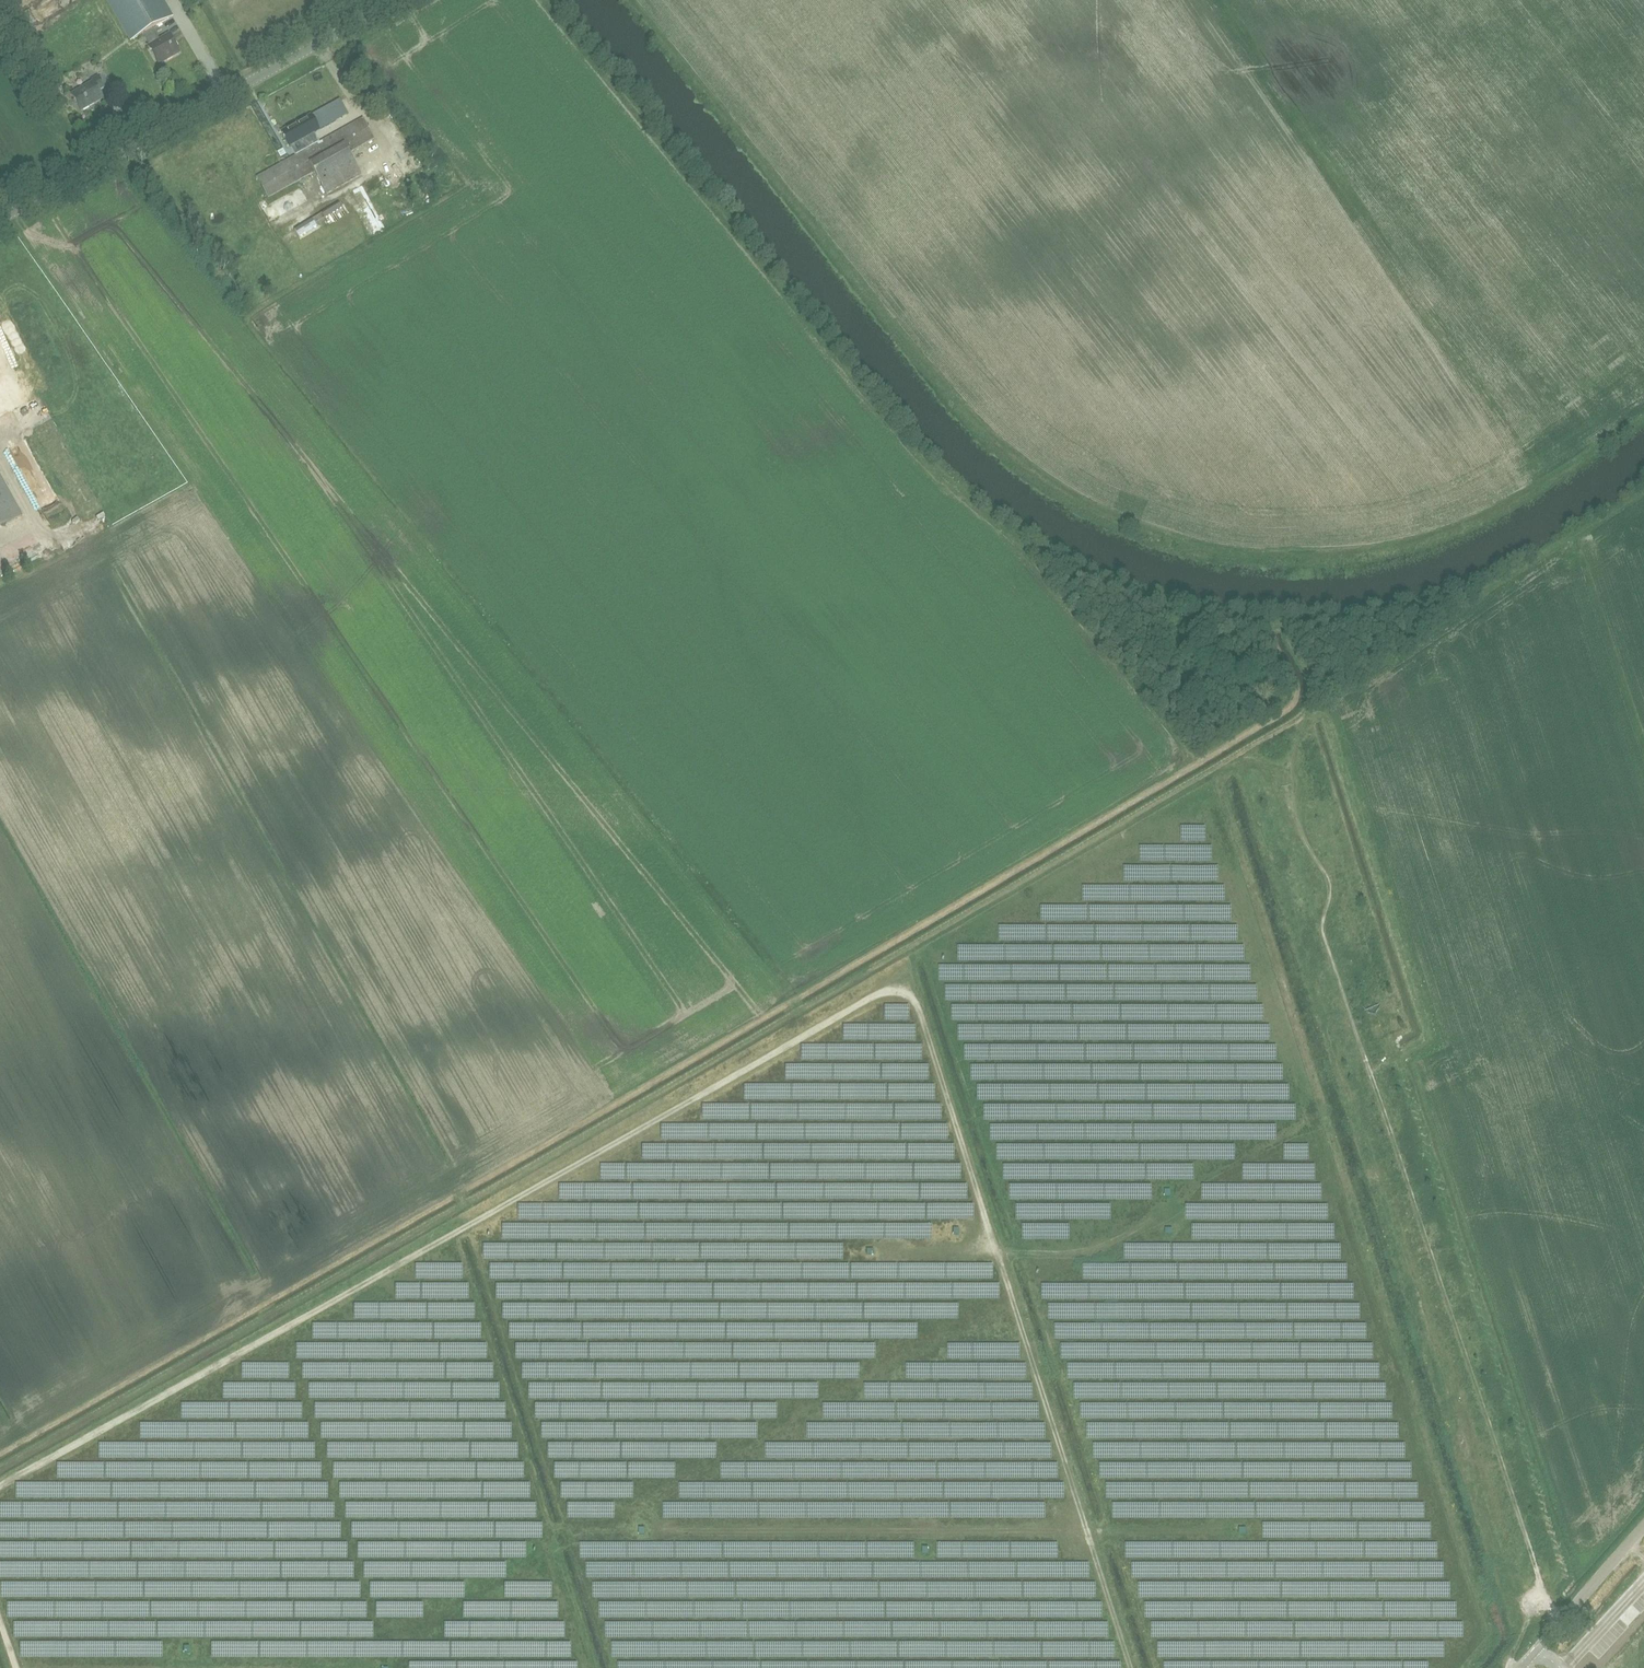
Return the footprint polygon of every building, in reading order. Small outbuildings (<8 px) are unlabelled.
[(180,52),(169,34),(160,39),(153,28),(173,16),(164,0),(107,0),(131,41),(143,33),(150,45),(148,46),(159,64),(180,52)] [(98,90),(104,87),(97,75),(91,79),(93,81),(71,94),(80,110),(102,98),(98,90)] [(374,111),(387,104),(383,96),(370,103),(374,111)] [(350,152),(375,138),(364,118),(316,144),(311,134),(319,130),(311,115),(283,131),(290,146),(303,139),(308,149),(257,177),(268,197),(315,171),(327,194),(362,174),(350,152)] [(46,396),(0,309),(0,420),(46,396)] [(0,475),(0,527),(22,515),(0,475)]
